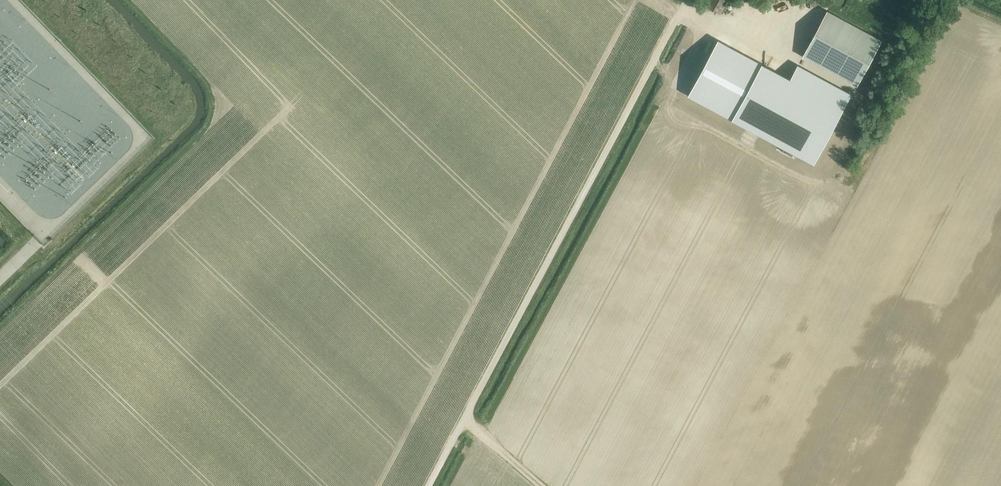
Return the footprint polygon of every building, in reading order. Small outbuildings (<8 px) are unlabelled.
[(728,0),(709,0),(705,7),(720,14),(728,0)] [(802,56),(857,86),(881,40),(826,11),(802,56)] [(720,40),(685,104),(808,170),(842,107),(720,40)]
